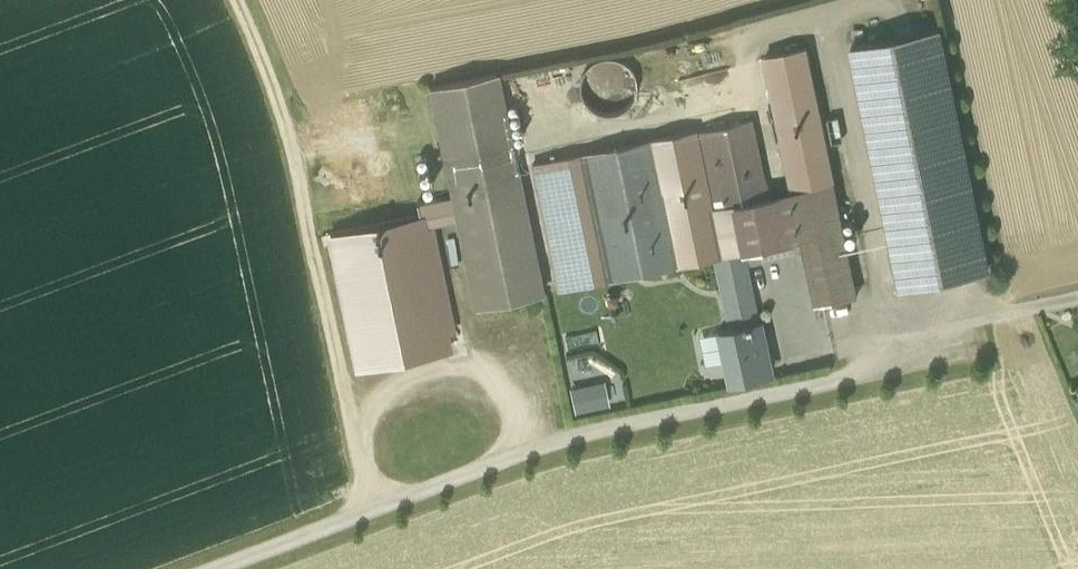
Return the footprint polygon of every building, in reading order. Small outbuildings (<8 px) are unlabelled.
[(852,48),(902,288),(989,270),(940,30),(852,48)] [(765,59),(792,191),(833,183),(805,50),(765,59)] [(584,70),(579,92),(591,110),(613,115),(632,103),(637,82),(625,63),(603,58),(584,70)] [(458,219),(476,306),(542,293),(497,74),(430,87),(453,197),(458,219)] [(752,120),(696,132),(722,256),(737,252),(802,239),(843,230),(833,183),(792,191),(769,197),(752,120)] [(676,265),(714,257),(722,256),(696,132),(695,131),(649,140),(676,265)] [(581,154),(607,279),(676,265),(649,140),(581,154)] [(607,279),(581,154),(532,164),(557,289),(607,279)] [(453,197),(416,204),(419,216),(420,216),(422,227),(458,219),(453,197)] [(419,216),(330,235),(357,367),(448,348),(422,227),(420,216),(419,216)] [(843,230),(802,239),(815,305),(857,296),(843,230)] [(714,257),(719,284),(743,279),(737,252),(722,256),(714,257)] [(719,284),(729,328),(758,322),(753,299),(747,300),(743,279),(719,284)] [(725,361),(729,380),(767,372),(760,341),(763,340),(759,322),(758,322),(729,328),(721,330),(721,331),(727,360),(725,361)] [(727,360),(721,331),(699,336),(705,365),(725,361),(727,360)] [(604,381),(569,388),(575,413),(610,406),(604,381)]
